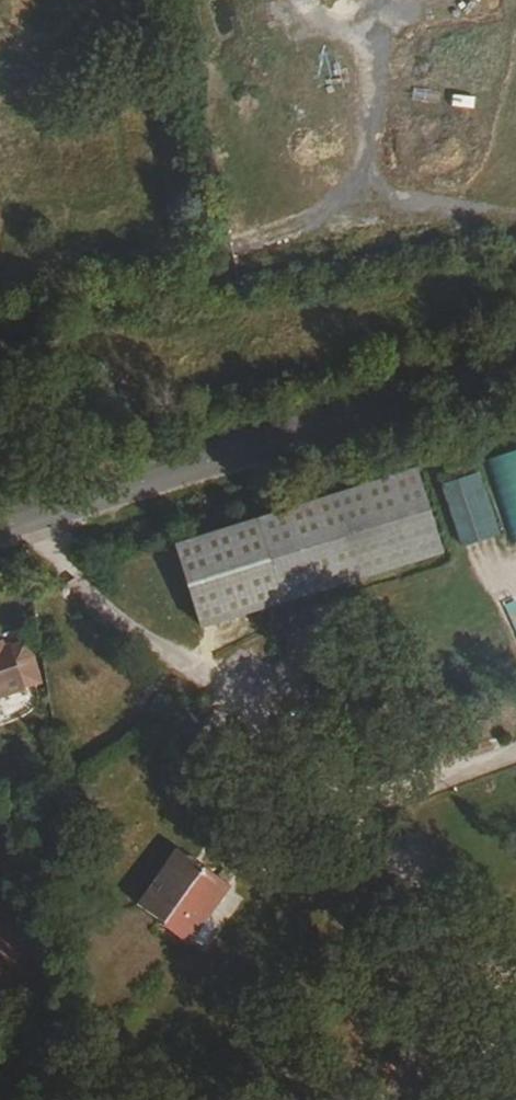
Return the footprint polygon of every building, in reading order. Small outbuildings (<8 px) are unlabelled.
[(515,506),(515,442),(497,449),(515,506)] [(439,483),(460,546),(498,533),(477,471),(439,483)] [(435,557),(409,478),(251,527),(277,609),(435,557)] [(4,617),(0,619),(0,668),(19,662),(4,617)] [(185,933),(201,910),(221,881),(173,847),(134,901),(183,936),(185,933)] [(211,918),(201,910),(185,933),(196,940),(211,918)]
